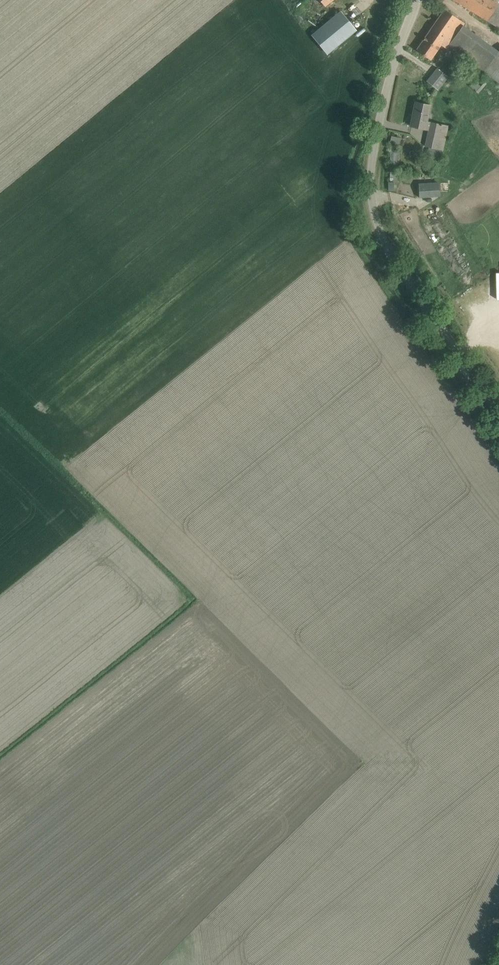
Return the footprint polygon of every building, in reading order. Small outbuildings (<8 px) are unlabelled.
[(498,28),(498,3),(493,0),(454,0),(498,28)] [(430,60),(441,45),(446,49),(449,46),(464,24),(465,23),(444,9),(416,50),(430,60)] [(328,53),(356,30),(340,11),(312,34),(328,53)] [(484,71),(498,83),(498,51),(484,71)] [(438,91),(448,77),(437,67),(426,81),(438,91)] [(487,83),(483,80),(478,76),(469,87),(478,94),(487,83)] [(414,111),(415,111),(412,126),(429,129),(430,122),(427,121),(430,105),(416,102),(414,111)] [(425,146),(437,149),(442,124),(430,122),(429,129),(425,146)] [(388,154),(399,156),(403,138),(393,135),(388,154)] [(439,183),(429,183),(419,184),(419,183),(420,198),(440,196),(439,183)]
